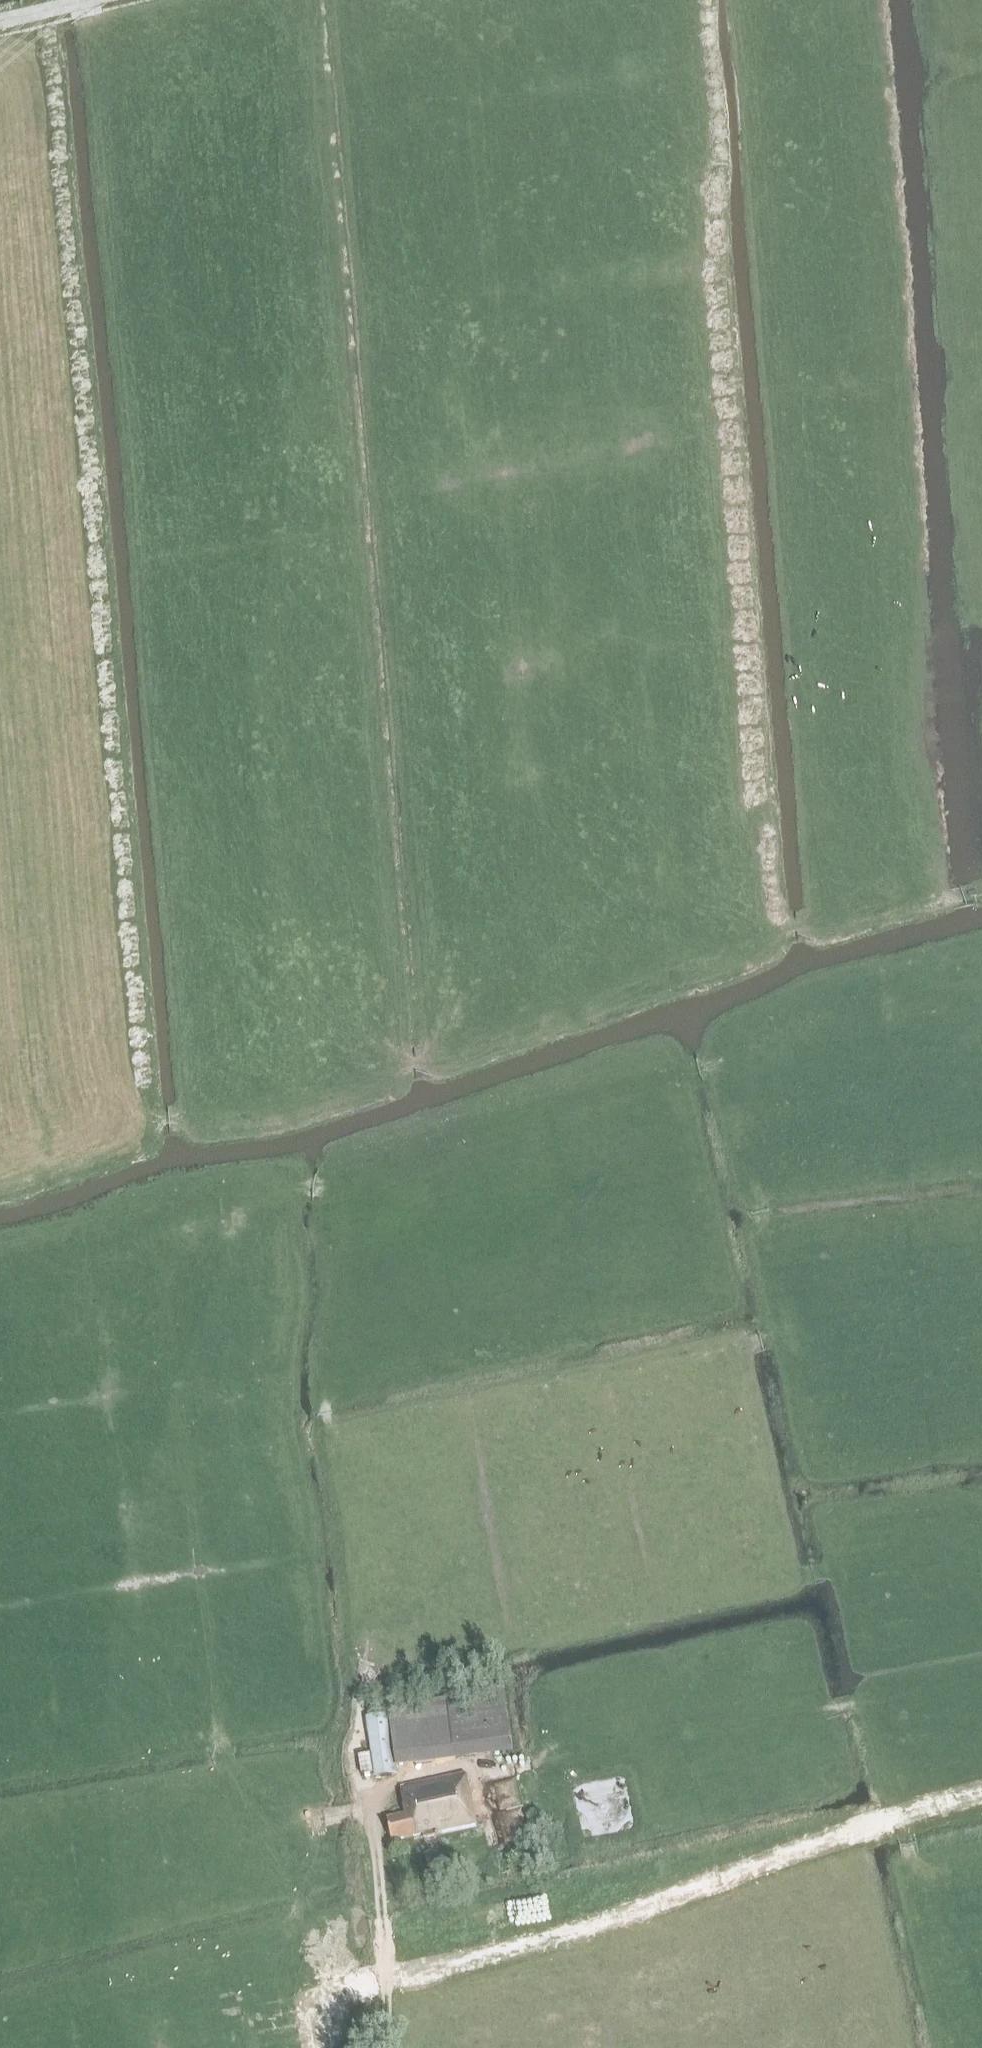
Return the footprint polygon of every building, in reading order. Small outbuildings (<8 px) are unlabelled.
[(513,1754),(503,1687),(387,1709),(388,1715),(366,1717),(373,1777),(397,1774),(396,1767),(513,1754)] [(369,1752),(356,1753),(357,1770),(370,1770),(369,1752)] [(476,1827),(465,1773),(401,1786),(404,1814),(386,1818),(391,1842),(413,1837),(412,1836),(423,1833),(424,1838),(476,1827)] [(533,1864),(531,1854),(518,1858),(521,1867),(533,1864)]
